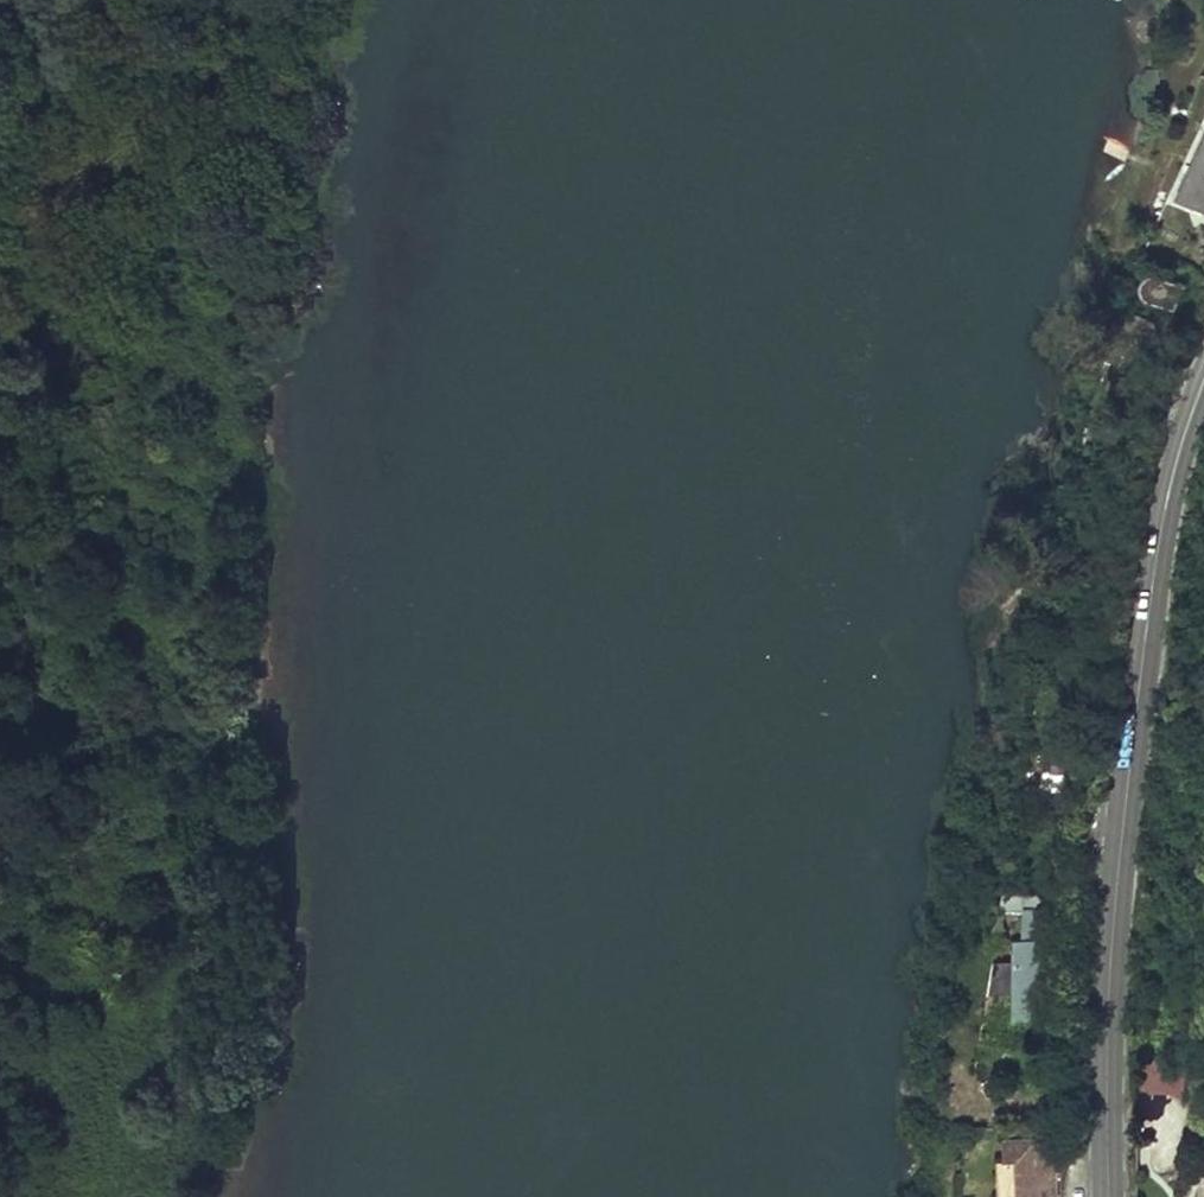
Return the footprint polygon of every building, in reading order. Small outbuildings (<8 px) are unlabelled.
[(1184,205),(1203,214),(1203,165),(1184,205)] [(1180,285),(1149,274),(1147,274),(1143,275),(1140,278),(1138,281),(1136,284),(1136,287),(1136,291),(1137,294),(1140,297),(1172,308),(1180,285)] [(1083,727),(1054,721),(1047,763),(1066,767),(1065,772),(1074,774),(1083,727)] [(1042,906),(1019,907),(1020,938),(1011,938),(1014,1001),(1023,1001),(1024,1018),(1046,1017),(1042,906)] [(1156,1057),(1146,1057),(1144,1087),(1188,1091),(1189,1067),(1155,1063),(1156,1057)] [(1004,1140),(1004,1158),(1016,1158),(1017,1196),(1030,1196),(1055,1196),(1052,1138),(1059,1138),(1059,1133),(1066,1131),(1064,1126),(1059,1129),(1046,1129),(1046,1138),(1004,1140)]
